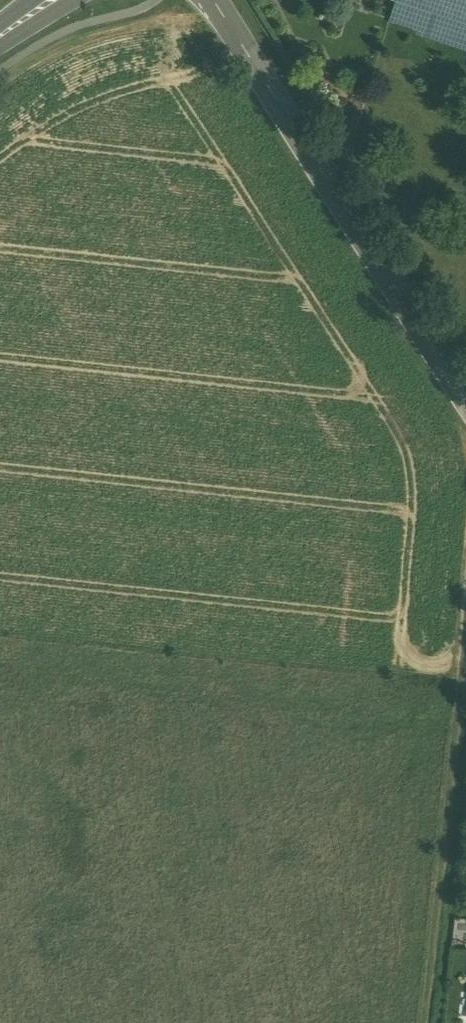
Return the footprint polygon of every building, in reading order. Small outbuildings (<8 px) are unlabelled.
[(436,11),(431,27),(465,39),(465,0),(401,0),(436,11)]
